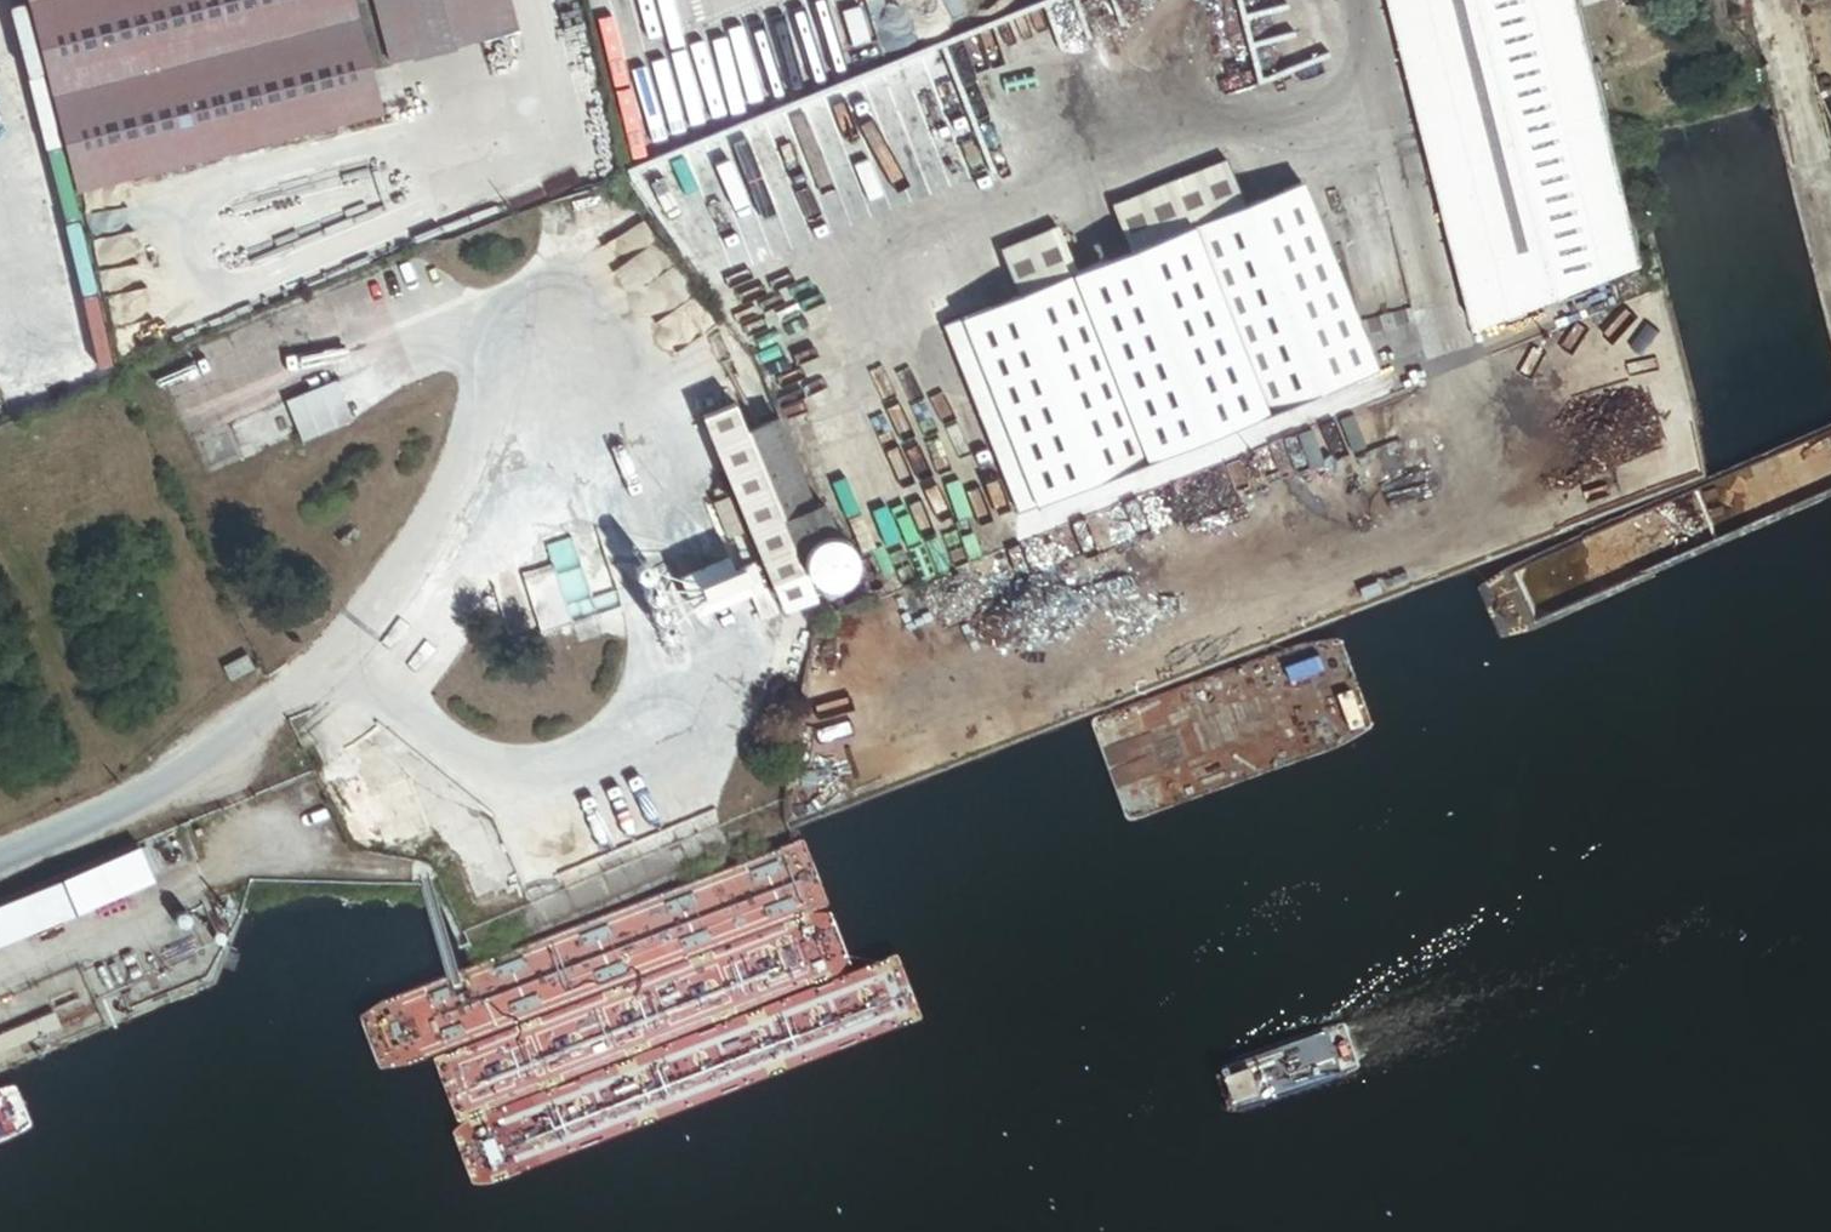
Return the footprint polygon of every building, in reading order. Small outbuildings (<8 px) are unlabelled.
[(79,189),(381,112),(370,66),(353,0),(30,0),(79,189)] [(516,28),(509,0),(353,0),(370,66),(516,28)] [(1477,326),(1646,262),(1581,0),(1396,0),(1477,326)] [(1220,215),(1202,170),(1058,228),(1076,273),(1220,215)] [(945,325),(1020,512),(1374,368),(1299,183),(1220,215),(1076,273),(1058,228),(999,252),(1017,296),(945,325)] [(340,383),(231,423),(246,463),(355,422),(340,383)] [(820,616),(853,603),(846,585),(848,584),(849,582),(850,579),(852,577),(853,575),(853,573),(854,571),(855,568),(855,565),(855,562),(852,553),(848,546),(844,541),(836,534),(823,500),(813,503),(779,418),(716,442),(783,611),(812,599),(820,616)] [(846,585),(853,603),(868,598),(855,565),(855,568),(854,571),(853,573),(853,575),(852,577),(850,579),(849,582),(848,584),(846,585)] [(644,598),(647,599),(648,600),(650,600),(653,599),(655,598),(658,594),(658,591),(657,585),(654,583),(651,582),(647,582),(644,584),(642,585),(641,589),(641,593),(642,596),(644,598)] [(652,618),(655,619),(657,620),(660,619),(663,618),(666,614),(667,611),(666,607),(664,604),(662,603),(659,602),(655,602),(651,604),(650,606),(649,609),(649,612),(650,616),(652,618)] [(659,623),(657,627),(657,631),(660,635),(663,637),(668,638),(672,636),(674,633),(675,628),(674,624),(671,621),(667,620),(663,620),(659,623)] [(664,646),(665,649),(666,652),(668,654),(670,656),(674,656),(677,656),(679,654),(681,651),(682,649),(682,645),(681,643),(679,640),(676,639),(673,638),(670,639),(667,640),(665,643),(664,646)] [(244,647),(221,659),(228,673),(251,661),(244,647)] [(0,895),(0,932),(148,871),(135,839),(0,895)] [(0,1024),(0,1042),(58,1018),(51,1002),(0,1024)]
